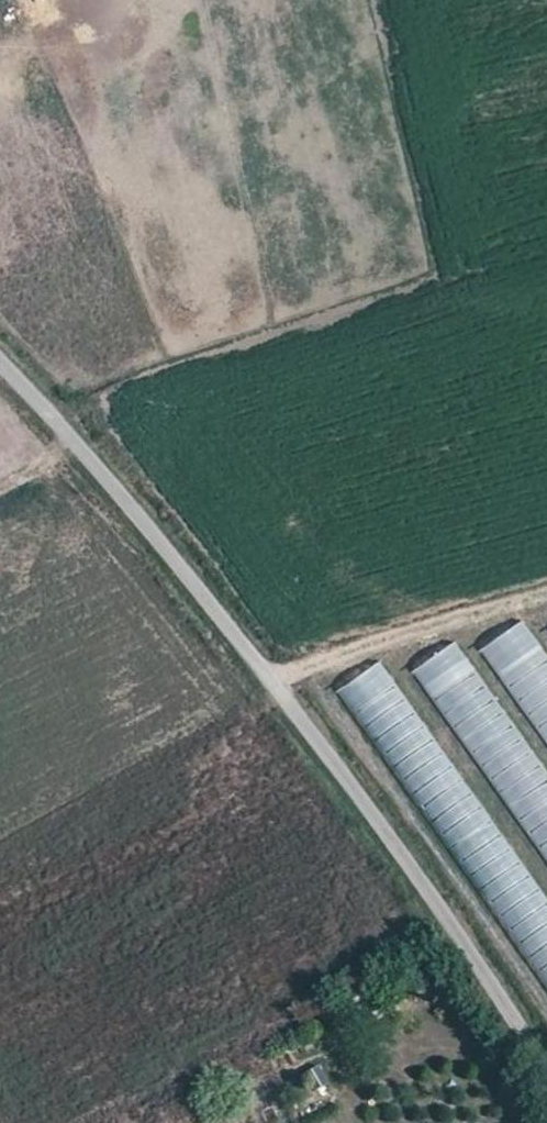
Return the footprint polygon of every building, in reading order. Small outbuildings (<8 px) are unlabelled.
[(546,677),(546,654),(523,620),(481,650),(517,699),(546,677)] [(484,712),(478,703),(489,697),(458,642),(415,666),(450,730),(484,712)] [(379,750),(417,731),(384,663),(345,682),(379,750)] [(532,951),(525,939),(521,942),(546,987),(546,942),(532,951)]
